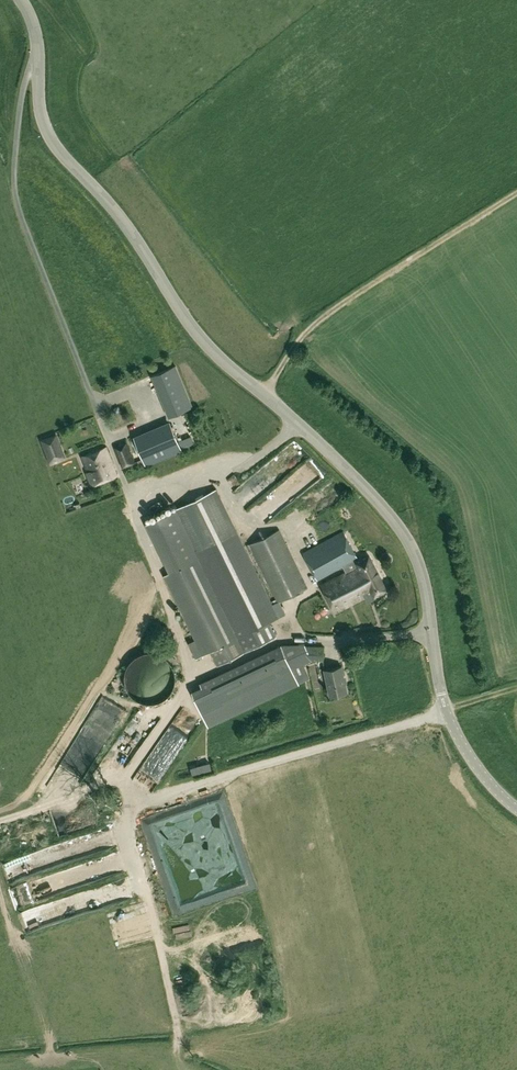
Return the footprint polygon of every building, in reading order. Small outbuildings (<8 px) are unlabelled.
[(282,366),(288,355),(284,353),(278,364),(282,366)] [(175,366),(153,375),(170,415),(192,406),(175,366)] [(169,421),(137,434),(149,462),(181,449),(169,421)] [(56,435),(43,439),(46,450),(60,445),(56,435)] [(115,448),(123,467),(134,462),(126,443),(115,448)] [(82,457),(92,484),(117,475),(107,448),(82,457)] [(277,636),(270,622),(280,617),(238,532),(216,488),(146,523),(169,572),(164,575),(203,654),(210,651),(217,665),(277,636)] [(157,514),(172,508),(170,503),(155,509),(157,514)] [(250,544),(278,602),(308,587),(280,529),(250,544)] [(344,530),(305,552),(320,580),(343,567),(345,570),(340,573),(341,575),(322,585),(337,613),(366,598),(368,601),(377,597),(376,595),(387,589),(370,555),(357,562),(355,559),(359,558),(344,530)] [(134,629),(144,637),(152,627),(142,619),(134,629)] [(327,623),(318,622),(318,630),(326,631),(327,623)] [(192,690),(209,724),(300,683),(293,669),(284,648),(282,644),(200,682),(202,686),(192,690)] [(293,649),(292,645),(284,648),(293,669),(300,683),(309,678),(303,664),(301,665),(293,649)] [(301,645),(293,649),(301,665),(303,664),(309,662),(308,660),(301,645)] [(301,645),(308,660),(324,661),(325,647),(301,645)] [(129,703),(167,697),(166,688),(172,687),(170,672),(169,672),(166,649),(122,655),(129,703)] [(348,692),(343,666),(325,670),(330,696),(348,692)] [(111,718),(114,712),(98,704),(95,710),(111,718)] [(307,705),(301,706),(302,717),(309,716),(307,705)] [(83,811),(73,815),(75,821),(86,818),(83,811)]
